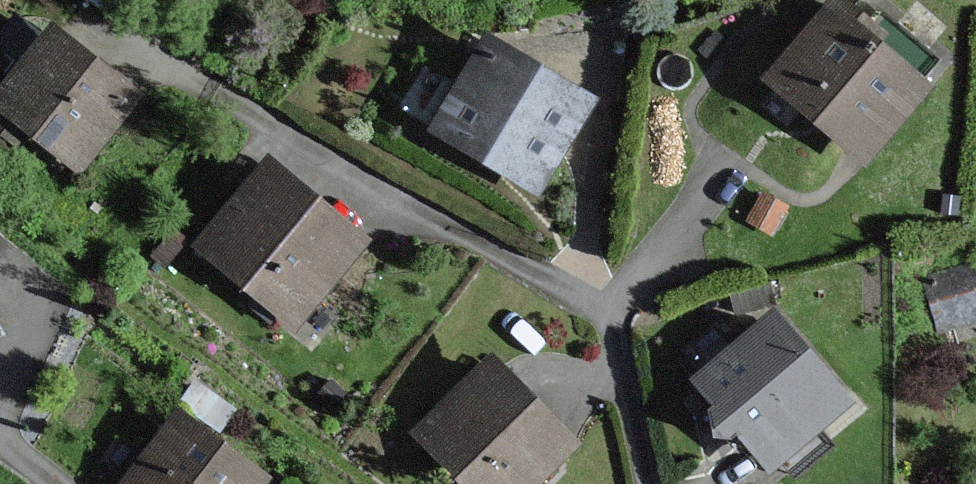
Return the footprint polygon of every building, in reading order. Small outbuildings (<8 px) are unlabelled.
[(827,0),(821,0),(754,85),(855,164),(911,93),(862,54),(875,38),(827,0)] [(42,38),(0,96),(0,120),(75,174),(128,99),(42,38)] [(579,105),(474,44),(425,130),(530,190),(579,105)] [(356,246),(259,167),(192,248),(289,327),(356,246)] [(925,279),(940,327),(975,316),(975,263),(925,279)] [(839,409),(762,320),(684,388),(761,476),(839,409)] [(482,365),(411,436),(460,483),(532,483),(567,449),(482,365)] [(169,421),(124,483),(254,483),(255,482),(169,421)]
